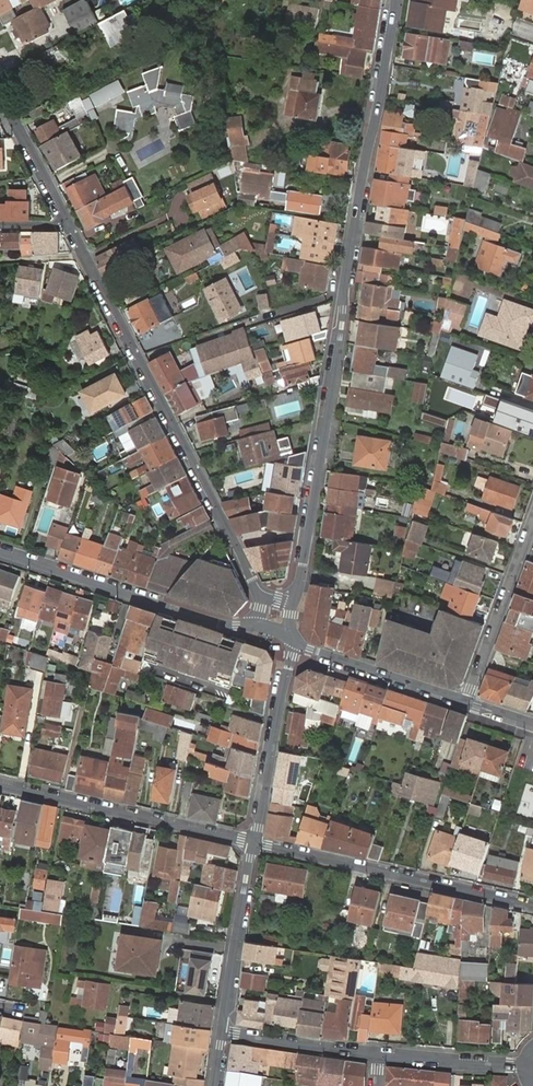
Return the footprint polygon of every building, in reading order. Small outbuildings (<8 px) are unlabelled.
[(2,15),(13,9),(9,0),(0,0),(0,16),(2,15)] [(13,9),(14,9),(23,4),(21,0),(9,0),(13,9)] [(31,0),(36,10),(37,10),(56,0),(31,0)] [(101,24),(91,6),(88,0),(74,0),(63,6),(79,35),(91,29),(101,24)] [(383,0),(362,0),(361,7),(381,9),(383,0)] [(458,0),(420,0),(420,4),(414,3),(410,25),(443,31),(447,9),(456,11),(458,0)] [(521,9),(532,12),(532,0),(524,0),(521,9)] [(346,47),(367,50),(373,51),(374,51),(381,9),(361,7),(355,42),(347,41),(346,47)] [(13,9),(2,15),(7,25),(15,21),(27,45),(49,34),(46,29),(52,26),(48,18),(42,20),(37,10),(36,10),(19,19),(14,9),(13,9)] [(130,17),(127,10),(108,20),(101,24),(111,42),(125,34),(128,40),(131,44),(150,34),(139,13),(130,17)] [(114,47),(128,40),(125,34),(111,42),(114,47)] [(409,34),(405,58),(435,63),(439,39),(409,34)] [(472,52),(474,43),(459,40),(458,49),(472,52)] [(517,43),(507,69),(519,73),(528,47),(517,43)] [(348,68),(347,75),(362,77),(367,50),(346,47),(343,46),(342,52),(343,53),(350,54),(348,68)] [(48,51),(37,57),(45,72),(55,67),(56,69),(66,64),(67,65),(71,65),(77,63),(70,48),(51,57),(48,51)] [(341,67),(348,68),(350,54),(343,53),(341,67)] [(526,77),(522,86),(529,88),(532,79),(532,80),(532,63),(527,78),(526,77)] [(152,88),(154,95),(162,92),(166,71),(148,77),(152,88)] [(317,94),(319,82),(294,78),(288,117),(317,121),(322,94),(317,94)] [(497,92),(499,84),(468,78),(467,83),(471,90),(474,90),(470,113),(477,114),(491,116),(494,105),(488,104),(489,97),(491,97),(492,91),(497,92)] [(94,107),(124,94),(119,80),(88,93),(94,107)] [(177,121),(182,135),(197,130),(193,116),(195,115),(198,103),(186,100),(187,97),(188,91),(171,87),(170,94),(162,92),(154,95),(152,88),(141,91),(146,107),(149,105),(150,109),(143,111),(146,120),(160,116),(159,110),(168,107),(178,110),(181,120),(177,121)] [(83,125),(93,120),(81,96),(68,103),(73,112),(76,110),(81,119),(83,125)] [(404,104),(404,116),(413,116),(414,104),(404,104)] [(31,113),(35,120),(50,112),(46,105),(31,113)] [(500,107),(490,137),(497,139),(496,143),(498,143),(501,144),(501,143),(512,147),(513,144),(522,115),(513,111),(500,107)] [(133,112),(118,110),(114,131),(129,134),(133,112)] [(246,145),(242,114),(229,115),(232,146),(246,145)] [(466,146),(484,149),(491,116),(477,114),(472,141),(464,140),(463,145),(466,146)] [(75,129),(83,125),(81,119),(64,128),(65,130),(66,134),(75,129)] [(38,130),(45,144),(66,134),(65,130),(61,132),(56,121),(38,130)] [(385,121),(384,132),(408,136),(410,125),(385,121)] [(66,134),(45,144),(55,164),(82,150),(80,145),(74,148),(70,139),(78,135),(75,129),(66,134)] [(384,132),(382,145),(406,149),(407,145),(402,144),(403,139),(408,140),(408,136),(384,132)] [(88,147),(91,153),(105,146),(102,139),(88,147)] [(322,155),(320,170),(343,174),(344,168),(347,168),(350,151),(347,150),(349,145),(325,141),(323,149),(319,148),(318,154),(322,155)] [(495,153),(504,156),(517,161),(522,162),(526,149),(513,144),(512,147),(501,143),(501,144),(498,143),(495,153)] [(234,161),(248,163),(246,145),(232,146),(234,161)] [(392,176),(409,178),(420,180),(425,153),(406,149),(382,145),(377,173),(392,176)] [(466,153),(482,155),(484,149),(466,146),(466,153)] [(510,183),(532,191),(532,169),(517,163),(517,161),(504,156),(502,162),(515,167),(510,183)] [(262,165),(254,164),(248,163),(234,161),(234,162),(240,205),(256,207),(257,197),(269,199),(273,176),(261,173),(262,165)] [(467,188),(473,189),(478,171),(480,164),(471,163),(467,188)] [(126,186),(117,169),(112,172),(118,183),(110,188),(112,193),(126,186)] [(79,184),(76,179),(65,184),(79,210),(109,195),(98,173),(94,175),(92,177),(91,177),(90,178),(79,184)] [(216,186),(210,175),(195,182),(188,186),(194,197),(205,218),(226,208),(216,186)] [(133,176),(123,181),(126,186),(138,209),(145,205),(141,198),(144,196),(133,176)] [(371,206),(380,207),(403,211),(404,202),(408,203),(410,187),(407,187),(409,178),(392,176),(391,184),(375,181),(371,206)] [(126,186),(109,195),(79,210),(89,229),(113,217),(112,214),(123,209),(129,206),(134,204),(135,203),(126,186)] [(31,221),(31,202),(29,202),(30,192),(13,191),(12,206),(0,206),(0,219),(0,220),(31,221)] [(291,206),(290,213),(312,216),(313,209),(291,206)] [(438,206),(437,213),(449,215),(450,208),(438,206)] [(368,226),(367,234),(385,238),(387,226),(406,229),(409,212),(403,211),(380,207),(376,227),(368,226)] [(229,210),(203,224),(206,231),(219,224),(219,223),(232,216),(229,210)] [(335,243),(339,224),(298,217),(295,237),(306,238),(335,243)] [(450,250),(461,252),(465,231),(467,224),(467,222),(460,221),(456,220),(455,225),(450,250)] [(278,225),(271,224),(270,233),(277,234),(278,225)] [(499,243),(501,236),(467,224),(465,231),(499,243)] [(214,248),(206,231),(170,250),(181,272),(217,254),(214,248)] [(221,262),(243,249),(262,252),(267,253),(268,244),(252,242),(247,232),(214,248),(217,254),(221,262)] [(23,242),(23,254),(61,253),(61,235),(34,235),(34,242),(23,242)] [(22,249),(22,242),(22,236),(0,236),(0,249),(22,249)] [(332,263),(335,243),(306,238),(303,258),(332,263)] [(426,245),(385,238),(382,249),(394,251),(394,248),(403,250),(403,252),(414,254),(415,250),(425,251),(426,245)] [(484,241),(475,268),(501,276),(506,261),(517,265),(521,254),(484,241)] [(97,260),(105,275),(127,264),(132,261),(128,254),(138,249),(135,242),(97,260)] [(362,264),(399,271),(400,267),(393,266),(395,253),(365,248),(362,264)] [(448,263),(458,265),(461,252),(450,250),(448,263)] [(393,266),(400,267),(402,254),(395,253),(393,266)] [(307,266),(307,262),(289,260),(288,269),(303,272),(303,267),(307,266)] [(444,262),(433,260),(432,266),(443,268),(444,262)] [(303,272),(301,281),(304,283),(303,286),(327,289),(331,266),(307,262),(307,266),(303,267),(303,272)] [(44,272),(21,267),(15,295),(39,300),(44,272)] [(57,271),(48,301),(53,302),(56,295),(73,300),(80,278),(57,271)] [(361,271),(359,282),(365,284),(393,289),(396,289),(397,280),(393,280),(393,277),(361,271)] [(198,272),(188,277),(191,282),(201,277),(198,272)] [(269,277),(270,284),(277,283),(276,276),(269,277)] [(207,289),(223,320),(243,310),(227,279),(207,289)] [(365,284),(362,305),(400,312),(400,308),(390,306),(385,305),(388,292),(392,293),(393,289),(365,284)] [(261,309),(271,307),(269,293),(259,294),(261,309)] [(13,308),(15,295),(8,294),(6,306),(13,308)] [(131,310),(142,333),(167,321),(156,298),(131,310)] [(445,321),(447,312),(449,303),(450,300),(443,299),(438,320),(445,321)] [(470,310),(449,303),(447,312),(445,321),(442,333),(451,336),(454,327),(463,330),(470,310)] [(506,304),(500,322),(488,318),(482,337),(520,350),(529,324),(532,326),(532,313),(506,304)] [(400,312),(362,305),(360,319),(380,323),(381,317),(389,319),(388,321),(400,323),(400,321),(404,322),(405,313),(400,312)] [(315,312),(283,321),(289,342),(291,341),(295,340),(316,334),(321,332),(316,312),(315,312)] [(356,345),(359,346),(386,351),(389,328),(359,322),(356,345)] [(252,345),(246,330),(232,335),(242,364),(246,363),(259,359),(257,351),(255,348),(252,345)] [(327,337),(328,330),(321,332),(316,334),(317,340),(327,337)] [(90,338),(88,332),(79,338),(92,364),(112,354),(100,332),(94,336),(90,338)] [(242,364),(232,335),(193,349),(197,362),(198,365),(204,364),(207,376),(242,364)] [(439,347),(441,337),(438,337),(435,336),(429,361),(435,362),(439,347)] [(309,361),(316,358),(311,339),(284,346),(289,361),(277,365),(278,369),(309,361)] [(263,342),(252,345),(255,348),(257,351),(265,348),(263,342)] [(355,372),(388,377),(406,380),(408,371),(377,366),(378,357),(385,358),(386,351),(359,346),(355,372)] [(453,347),(443,377),(454,381),(476,388),(481,373),(474,371),(479,356),(453,347)] [(265,348),(257,351),(259,359),(264,373),(273,371),(265,348)] [(150,363),(166,394),(188,382),(193,381),(196,380),(201,378),(199,374),(191,378),(186,367),(181,370),(172,352),(150,363)] [(264,373),(259,359),(246,363),(253,384),(267,380),(264,373)] [(300,390),(319,385),(321,376),(310,379),(307,370),(311,369),(309,361),(278,369),(273,371),(264,373),(267,380),(269,385),(285,380),(287,386),(298,382),(300,390)] [(197,362),(186,367),(191,378),(199,374),(201,378),(206,376),(207,376),(204,364),(198,365),(197,362)] [(388,377),(355,372),(348,406),(393,414),(396,395),(385,393),(388,377)] [(94,410),(108,403),(130,391),(120,373),(98,385),(84,392),(94,410)] [(525,373),(518,393),(532,398),(532,376),(525,373)] [(188,382),(166,394),(178,416),(204,403),(193,381),(188,382)] [(429,384),(417,381),(412,401),(425,404),(429,384)] [(486,393),(482,405),(499,411),(495,422),(532,436),(532,410),(486,393)] [(155,411),(147,396),(126,407),(118,411),(126,427),(134,422),(155,411)] [(239,419),(237,406),(196,417),(203,441),(228,434),(226,423),(239,419)] [(18,421),(22,410),(15,409),(10,424),(18,421)] [(158,417),(155,411),(134,422),(126,427),(129,433),(158,418),(158,417)] [(168,437),(158,418),(129,433),(136,446),(126,451),(129,458),(168,437)] [(448,429),(450,419),(442,418),(441,428),(448,429)] [(455,420),(450,419),(448,429),(442,449),(441,452),(468,462),(471,449),(449,444),(455,420)] [(479,438),(476,449),(504,458),(513,432),(478,422),(474,436),(479,438)] [(244,438),(263,434),(261,426),(243,431),(244,438)] [(415,432),(412,439),(430,444),(432,437),(415,432)] [(245,465),(269,459),(263,434),(244,438),(233,441),(239,462),(244,461),(245,465)] [(388,468),(392,441),(360,436),(356,464),(388,468)] [(178,456),(168,437),(129,458),(127,459),(130,464),(144,457),(152,470),(178,456)] [(75,453),(62,441),(54,445),(61,451),(67,457),(75,453)] [(61,451),(54,445),(48,463),(56,465),(61,451)] [(188,476),(178,456),(152,470),(149,472),(155,484),(142,491),(146,499),(168,487),(188,476)] [(277,462),(273,461),(267,491),(272,491),(277,462)] [(301,496),(306,466),(277,462),(272,491),(301,496)] [(444,465),(438,463),(434,480),(440,481),(444,465)] [(82,474),(61,467),(52,497),(72,504),(82,474)] [(113,473),(110,468),(92,478),(94,482),(113,473)] [(331,488),(367,494),(368,489),(359,488),(361,477),(334,472),(331,488)] [(490,485),(492,478),(484,475),(481,482),(490,485)] [(202,503),(188,476),(168,487),(175,501),(166,505),(174,519),(202,503)] [(479,489),(487,492),(485,499),(513,509),(521,487),(492,478),(490,485),(481,482),(479,489)] [(428,518),(436,492),(432,490),(419,485),(415,502),(413,512),(428,518)] [(367,498),(367,494),(331,488),(328,505),(358,510),(359,507),(357,506),(358,496),(367,498)] [(0,508),(0,521),(21,529),(32,493),(18,489),(15,500),(4,497),(0,508)] [(405,490),(404,498),(414,499),(416,491),(405,490)] [(301,496),(272,491),(269,492),(267,509),(270,509),(278,511),(282,511),(299,513),(301,496)] [(249,496),(223,502),(231,519),(258,511),(256,504),(251,505),(249,496)] [(511,532),(516,520),(472,504),(470,511),(482,516),(481,519),(493,523),(490,530),(508,536),(510,531),(511,532)] [(328,505),(324,536),(341,539),(353,541),(353,538),(346,537),(349,522),(356,523),(358,510),(328,505)] [(36,530),(48,534),(55,510),(43,507),(36,530)] [(211,520),(204,507),(184,518),(190,531),(211,520)] [(258,511),(231,519),(237,529),(238,532),(269,524),(296,528),(299,513),(282,511),(278,511),(270,509),(267,509),(258,511)] [(214,527),(211,520),(190,531),(177,538),(180,544),(214,527)] [(420,543),(423,545),(429,525),(414,521),(408,539),(420,543)] [(346,537),(353,538),(356,523),(349,522),(346,537)] [(404,537),(405,526),(395,525),(393,536),(404,537)] [(468,545),(471,534),(465,532),(462,544),(468,545)] [(75,564),(83,539),(77,538),(75,543),(68,540),(70,536),(67,535),(59,559),(75,564)] [(492,561),(500,543),(477,535),(471,554),(492,561)] [(177,538),(173,540),(164,545),(163,547),(148,588),(170,595),(190,572),(165,559),(167,555),(174,548),(182,547),(180,544),(177,538)] [(87,541),(83,539),(75,564),(96,571),(105,546),(102,546),(101,550),(86,546),(87,541)] [(366,576),(372,545),(353,541),(341,539),(339,550),(347,551),(343,572),(366,576)] [(420,543),(408,539),(406,539),(404,550),(403,555),(414,559),(420,543)] [(101,550),(102,546),(87,541),(86,546),(101,550)] [(264,582),(288,579),(289,572),(294,541),(247,549),(261,575),(264,582)] [(128,581),(142,544),(136,542),(133,551),(121,547),(120,551),(111,576),(128,581)] [(146,546),(142,544),(128,581),(148,588),(163,547),(160,547),(156,558),(143,554),(146,546)] [(96,571),(111,576),(120,551),(117,550),(115,555),(106,553),(108,547),(105,546),(96,571)] [(197,563),(168,554),(167,555),(165,559),(190,572),(197,563)] [(235,569),(202,558),(197,563),(190,572),(170,595),(232,615),(250,604),(250,602),(235,569)] [(449,584),(460,587),(481,595),(485,584),(482,583),(483,579),(487,570),(458,560),(449,584)] [(519,594),(532,600),(532,563),(530,562),(519,594)] [(11,608),(21,577),(0,570),(0,604),(11,608)] [(393,598),(396,582),(378,579),(374,595),(393,598)] [(340,650),(345,625),(330,622),(335,590),(338,590),(340,583),(314,580),(307,630),(314,642),(340,650)] [(21,614),(41,620),(42,617),(49,593),(28,587),(21,614)] [(475,618),(483,596),(481,595),(460,587),(458,591),(462,592),(458,602),(456,601),(453,610),(475,618)] [(65,594),(50,589),(49,593),(42,617),(57,621),(65,594)] [(57,621),(56,623),(72,628),(80,598),(65,594),(57,621)] [(519,594),(513,609),(532,616),(532,600),(519,594)] [(95,602),(80,598),(72,628),(82,631),(81,634),(85,635),(86,632),(95,602)] [(117,612),(118,601),(106,600),(105,611),(117,612)] [(340,650),(361,657),(370,617),(378,619),(380,610),(372,608),(372,605),(355,602),(352,618),(355,618),(353,626),(345,625),(340,650)] [(159,615),(133,607),(129,618),(149,625),(155,627),(159,615)] [(338,617),(347,618),(348,610),(340,609),(338,617)] [(532,632),(532,616),(513,609),(508,622),(532,632)] [(486,626),(443,610),(435,634),(388,619),(378,663),(453,687),(464,682),(486,626)] [(196,627),(160,616),(147,653),(183,665),(183,664),(190,643),(196,627)] [(149,625),(129,618),(117,655),(128,659),(130,651),(139,654),(149,625)] [(24,627),(34,628),(35,621),(25,619),(24,627)] [(527,662),(532,647),(530,646),(532,638),(532,632),(508,622),(497,650),(525,661),(527,662)] [(222,637),(196,627),(190,643),(183,664),(183,665),(209,675),(210,673),(212,666),(217,652),(219,644),(222,637)] [(82,631),(72,628),(70,634),(84,638),(85,635),(81,634),(82,631)] [(6,644),(10,632),(0,629),(0,642),(6,644)] [(98,661),(95,673),(95,674),(109,679),(113,666),(106,664),(113,640),(92,634),(85,657),(98,661)] [(247,646),(222,637),(219,644),(217,652),(212,666),(210,673),(209,675),(234,683),(238,672),(245,653),(247,646)] [(268,652),(247,646),(245,653),(238,672),(240,673),(242,668),(259,674),(258,680),(256,679),(250,712),(264,717),(274,663),(268,652)] [(45,673),(48,657),(46,657),(31,652),(29,651),(26,668),(45,673)] [(55,652),(53,659),(59,661),(62,661),(63,655),(55,652)] [(72,657),(63,655),(62,661),(69,664),(72,657)] [(128,659),(117,655),(113,665),(139,673),(142,664),(128,659)] [(78,659),(72,657),(69,664),(76,666),(78,659)] [(82,669),(93,673),(95,673),(98,661),(85,657),(82,669)] [(69,664),(62,661),(59,661),(58,670),(69,671),(69,664)] [(109,679),(105,691),(115,695),(122,675),(128,677),(130,672),(113,666),(109,679)] [(480,696),(505,704),(515,683),(517,680),(490,669),(480,696)] [(299,680),(295,703),(311,708),(325,712),(339,717),(339,715),(342,706),(322,699),(325,690),(345,697),(349,683),(312,671),(299,680)] [(46,699),(63,702),(65,686),(65,685),(66,676),(57,674),(55,684),(48,683),(46,699)] [(91,687),(105,691),(109,679),(95,674),(91,687)] [(358,710),(362,712),(371,685),(351,678),(349,683),(345,697),(345,698),(360,703),(358,710)] [(515,683),(532,689),(532,687),(532,685),(517,679),(517,680),(515,683)] [(240,686),(234,683),(227,705),(233,707),(240,686)] [(527,712),(532,701),(532,687),(532,689),(515,683),(505,704),(527,712)] [(32,688),(10,685),(3,733),(24,736),(32,688)] [(371,685),(362,712),(381,718),(390,691),(371,685)] [(175,688),(170,686),(165,702),(192,711),(197,695),(175,688)] [(143,705),(163,711),(165,705),(155,703),(158,695),(148,691),(146,697),(129,692),(127,699),(144,704),(143,705)] [(411,740),(418,742),(420,733),(422,729),(430,704),(390,691),(381,718),(380,723),(383,724),(385,719),(403,725),(402,728),(408,730),(409,725),(412,726),(413,723),(416,725),(411,740)] [(60,717),(63,702),(46,699),(43,714),(60,717)] [(449,711),(430,704),(422,729),(426,730),(427,726),(438,729),(436,734),(441,735),(449,711)] [(325,712),(311,708),(310,716),(308,728),(321,731),(325,712)] [(146,720),(167,727),(171,728),(174,717),(149,710),(146,720)] [(208,725),(211,717),(197,712),(194,721),(208,725)] [(468,717),(452,712),(443,739),(460,745),(468,717)] [(103,798),(124,803),(130,775),(131,769),(117,765),(119,756),(133,760),(141,719),(142,717),(121,713),(110,765),(103,798)] [(308,728),(310,716),(296,714),(290,746),(304,749),(308,728)] [(339,717),(336,726),(344,729),(346,722),(342,721),(344,716),(339,715),(339,717)] [(260,743),(263,725),(237,717),(232,734),(260,743)] [(181,719),(179,725),(192,729),(194,723),(181,719)] [(58,737),(60,728),(43,724),(41,733),(58,737)] [(214,728),(211,741),(231,747),(258,756),(260,743),(232,734),(214,728)] [(420,733),(418,742),(423,744),(426,735),(420,733)] [(461,740),(453,766),(462,770),(464,764),(483,770),(490,746),(472,740),(471,743),(461,740)] [(179,754),(189,756),(191,745),(181,743),(179,754)] [(209,763),(254,778),(258,756),(231,747),(227,760),(216,756),(215,759),(195,753),(197,745),(191,744),(191,745),(189,756),(209,763)] [(483,770),(502,776),(510,753),(490,746),(483,770)] [(31,776),(46,779),(53,753),(37,749),(31,776)] [(46,779),(61,783),(67,757),(53,753),(46,779)] [(306,758),(283,753),(274,804),(291,807),(297,777),(303,778),(306,758)] [(66,789),(103,798),(110,765),(84,758),(79,778),(69,775),(66,789)] [(442,762),(440,774),(448,776),(450,763),(442,762)] [(227,791),(250,799),(254,778),(209,763),(208,768),(215,770),(213,775),(230,781),(227,791)] [(130,775),(142,778),(144,767),(132,764),(131,769),(130,775)] [(464,764),(462,770),(481,775),(483,770),(464,764)] [(159,768),(153,799),(169,802),(175,772),(159,768)] [(124,803),(136,806),(142,778),(130,775),(124,803)] [(403,785),(395,783),(392,794),(434,805),(440,784),(408,775),(404,786),(403,785)] [(443,795),(471,805),(473,798),(445,788),(443,795)] [(189,818),(214,824),(219,801),(194,795),(189,818)] [(45,805),(25,801),(24,804),(44,809),(45,805)] [(310,803),(298,843),(315,847),(324,849),(328,838),(332,826),(336,815),(331,813),(326,822),(312,818),(316,805),(310,803)] [(44,809),(24,804),(17,835),(38,840),(38,839),(44,809)] [(267,837),(295,842),(296,839),(289,838),(295,808),(274,804),(272,804),(267,837)] [(58,808),(45,805),(44,809),(38,839),(51,841),(58,808)] [(519,812),(532,818),(532,812),(521,807),(519,812)] [(1,809),(0,813),(0,835),(6,836),(4,845),(5,845),(5,849),(10,850),(13,838),(11,837),(16,813),(1,809)] [(86,838),(90,824),(81,821),(81,823),(73,821),(74,819),(65,817),(62,832),(62,833),(72,835),(80,837),(78,850),(83,851),(86,838)] [(90,828),(91,824),(90,824),(86,838),(83,851),(82,858),(85,858),(90,828)] [(328,838),(324,849),(347,854),(354,831),(332,826),(328,838)] [(452,864),(461,836),(463,829),(458,827),(455,838),(438,833),(430,857),(443,861),(442,864),(451,867),(452,864)] [(108,860),(113,832),(90,828),(85,858),(107,862),(108,860)] [(149,835),(114,828),(106,871),(105,873),(127,878),(129,868),(141,870),(140,878),(149,880),(156,845),(147,844),(149,835)] [(369,859),(373,846),(376,837),(354,831),(347,854),(369,859)] [(38,840),(17,835),(16,841),(37,845),(38,840)] [(482,870),(483,864),(490,845),(461,836),(452,864),(465,869),(466,865),(482,870)] [(189,838),(183,837),(180,852),(160,848),(155,878),(173,881),(168,903),(177,904),(181,881),(185,860),(189,838)] [(232,848),(189,838),(185,860),(192,862),(207,865),(210,852),(230,857),(232,848)] [(369,859),(381,862),(385,849),(373,846),(369,859)] [(530,850),(523,877),(532,880),(532,851),(530,850)] [(480,876),(515,884),(520,862),(503,858),(502,863),(499,863),(500,857),(490,855),(488,865),(483,864),(482,870),(480,874),(480,876)] [(106,871),(107,862),(85,858),(84,866),(106,871)] [(185,860),(181,881),(188,882),(192,862),(185,860)] [(465,869),(480,874),(482,870),(466,865),(465,869)] [(234,894),(238,871),(216,866),(213,885),(207,884),(206,887),(221,891),(234,894)] [(271,866),(266,889),(303,896),(307,873),(271,866)] [(38,869),(35,888),(44,890),(48,871),(38,869)] [(50,881),(44,909),(58,911),(63,883),(50,881)] [(214,922),(221,891),(206,887),(198,885),(191,917),(214,922)] [(374,926),(381,893),(356,887),(349,920),(374,926)] [(456,899),(433,894),(430,905),(427,917),(430,918),(432,914),(447,918),(446,922),(451,923),(456,899)] [(427,917),(430,905),(420,903),(420,901),(392,895),(384,930),(422,937),(427,917)] [(262,896),(261,903),(275,906),(277,899),(262,896)] [(466,901),(456,899),(451,923),(448,932),(457,934),(460,925),(464,926),(466,901)] [(486,906),(466,901),(464,926),(462,951),(469,951),(469,941),(477,941),(477,935),(475,933),(475,930),(484,931),(486,906)] [(44,905),(26,902),(25,910),(42,912),(44,905)] [(130,914),(128,925),(140,927),(144,904),(127,902),(125,914),(130,914)] [(147,902),(142,928),(172,932),(173,925),(154,922),(157,904),(147,902)] [(96,920),(99,905),(93,904),(90,920),(96,920)] [(508,911),(493,907),(491,947),(501,948),(502,934),(500,933),(500,930),(520,931),(521,914),(514,912),(513,920),(508,919),(508,911)] [(254,908),(250,930),(277,936),(282,914),(254,908)] [(25,910),(21,909),(19,920),(40,923),(42,912),(25,910)] [(64,915),(42,912),(40,923),(62,926),(64,915)] [(1,930),(15,932),(17,920),(0,918),(0,937),(1,930)] [(191,924),(174,921),(173,925),(172,932),(178,933),(189,935),(191,924)] [(520,931),(519,948),(519,954),(518,955),(518,956),(532,957),(532,932),(520,931)] [(126,937),(120,969),(156,975),(162,943),(126,937)] [(279,948),(248,944),(245,961),(283,966),(284,962),(280,961),(277,962),(279,948)] [(11,983),(30,987),(31,986),(31,979),(30,979),(32,968),(33,968),(35,958),(36,949),(33,949),(18,946),(11,983)] [(31,986),(30,987),(41,989),(47,951),(36,949),(35,958),(33,968),(32,968),(30,979),(31,979),(31,986)] [(462,961),(418,954),(415,970),(415,969),(413,979),(420,981),(460,987),(461,980),(461,964),(462,961)] [(380,964),(365,962),(334,957),(332,972),(339,973),(336,987),(335,999),(339,999),(355,1002),(356,995),(361,968),(379,971),(380,964)] [(402,968),(380,964),(379,971),(379,974),(401,978),(402,968)] [(489,982),(490,966),(461,964),(461,980),(466,981),(475,981),(489,982)] [(516,984),(518,965),(508,964),(507,983),(516,984)] [(415,969),(402,968),(401,978),(413,979),(415,969)] [(336,987),(339,973),(332,972),(330,986),(332,987),(336,987)] [(243,974),(241,989),(262,992),(264,977),(243,974)] [(466,983),(466,981),(461,980),(460,987),(459,1002),(467,1003),(468,983),(466,983)] [(86,988),(84,1001),(72,999),(71,1005),(105,1010),(109,986),(80,981),(78,987),(86,988)] [(501,983),(501,988),(510,988),(510,992),(506,992),(505,1005),(532,1006),(532,997),(532,991),(532,984),(516,984),(507,983),(501,983)] [(264,1013),(259,1012),(258,1016),(266,1017),(265,1022),(300,1028),(303,1005),(279,1001),(279,997),(271,995),(269,1004),(272,1004),(271,1009),(268,1009),(265,1008),(264,1013)] [(367,996),(356,995),(355,1002),(351,1028),(361,1030),(359,1041),(368,1042),(370,1032),(374,1004),(366,1003),(367,996)] [(321,1004),(304,1001),(303,1005),(300,1028),(299,1034),(323,1038),(326,1015),(329,998),(322,997),(321,1004)] [(326,1015),(323,1038),(349,1040),(350,1028),(351,1028),(355,1002),(339,999),(338,1004),(341,1005),(339,1016),(326,1015)] [(260,1002),(250,1000),(248,1014),(258,1016),(259,1012),(260,1002)] [(215,1007),(214,1007),(173,1001),(170,1025),(176,1026),(179,1026),(211,1032),(215,1007)] [(404,1009),(374,1004),(370,1032),(400,1037),(404,1009)] [(457,1004),(456,1016),(464,1016),(465,1004),(457,1004)] [(505,1005),(495,1004),(494,1019),(509,1020),(508,1031),(532,1033),(532,1006),(505,1005)] [(248,1014),(240,1013),(238,1025),(264,1029),(265,1022),(266,1017),(258,1016),(248,1014)] [(116,1029),(118,1016),(107,1014),(105,1034),(110,1035),(111,1035),(115,1035),(116,1029)] [(127,1018),(118,1016),(116,1029),(125,1031),(127,1018)] [(4,1018),(0,1017),(0,1042),(18,1046),(22,1022),(4,1019),(4,1018)] [(461,1021),(460,1041),(489,1043),(490,1026),(479,1025),(478,1034),(471,1033),(472,1022),(461,1021)] [(59,1028),(26,1022),(24,1037),(23,1041),(37,1043),(36,1047),(46,1048),(44,1063),(41,1063),(40,1068),(53,1069),(54,1063),(56,1044),(59,1028)] [(211,1033),(211,1032),(179,1026),(176,1026),(176,1028),(174,1038),(172,1038),(172,1044),(175,1044),(180,1045),(180,1042),(180,1041),(182,1041),(184,1029),(189,1030),(211,1033)] [(493,1034),(492,1043),(502,1044),(503,1027),(493,1026),(493,1034)] [(174,1038),(176,1028),(170,1027),(166,1043),(170,1043),(172,1044),(172,1038),(174,1038)] [(88,1061),(92,1032),(87,1031),(86,1033),(60,1029),(58,1044),(56,1044),(54,1063),(68,1066),(71,1046),(83,1049),(82,1060),(88,1061)] [(209,1049),(211,1033),(189,1030),(184,1029),(182,1041),(180,1041),(180,1042),(180,1045),(201,1048),(209,1049)] [(110,1035),(105,1034),(93,1032),(93,1038),(109,1041),(110,1035)] [(152,1050),(153,1041),(137,1038),(135,1047),(152,1050)] [(232,1046),(228,1074),(248,1077),(250,1063),(276,1066),(276,1068),(298,1071),(299,1056),(232,1046)] [(201,1051),(200,1051),(174,1047),(169,1076),(175,1077),(174,1085),(180,1085),(204,1085),(204,1081),(195,1080),(197,1068),(198,1068),(200,1054),(201,1051)] [(299,1056),(298,1071),(296,1084),(296,1085),(320,1085),(324,1059),(299,1056)] [(324,1059),(320,1085),(344,1085),(347,1063),(324,1059)] [(347,1063),(344,1085),(365,1085),(366,1065),(347,1063)] [(28,1065),(19,1064),(15,1083),(25,1085),(28,1065)] [(128,1068),(127,1077),(127,1083),(126,1085),(141,1085),(141,1080),(135,1079),(135,1083),(130,1083),(132,1068),(128,1068)] [(387,1085),(404,1085),(405,1070),(388,1068),(387,1085)] [(405,1070),(404,1085),(436,1085),(437,1073),(405,1070)] [(93,1085),(94,1078),(89,1077),(90,1073),(87,1073),(85,1085),(95,1085),(93,1085)] [(437,1073),(436,1085),(452,1085),(452,1075),(437,1073)] [(228,1074),(227,1085),(261,1085),(262,1079),(255,1078),(248,1077),(228,1074)] [(106,1076),(104,1085),(126,1085),(127,1083),(111,1081),(111,1077),(106,1076)]
